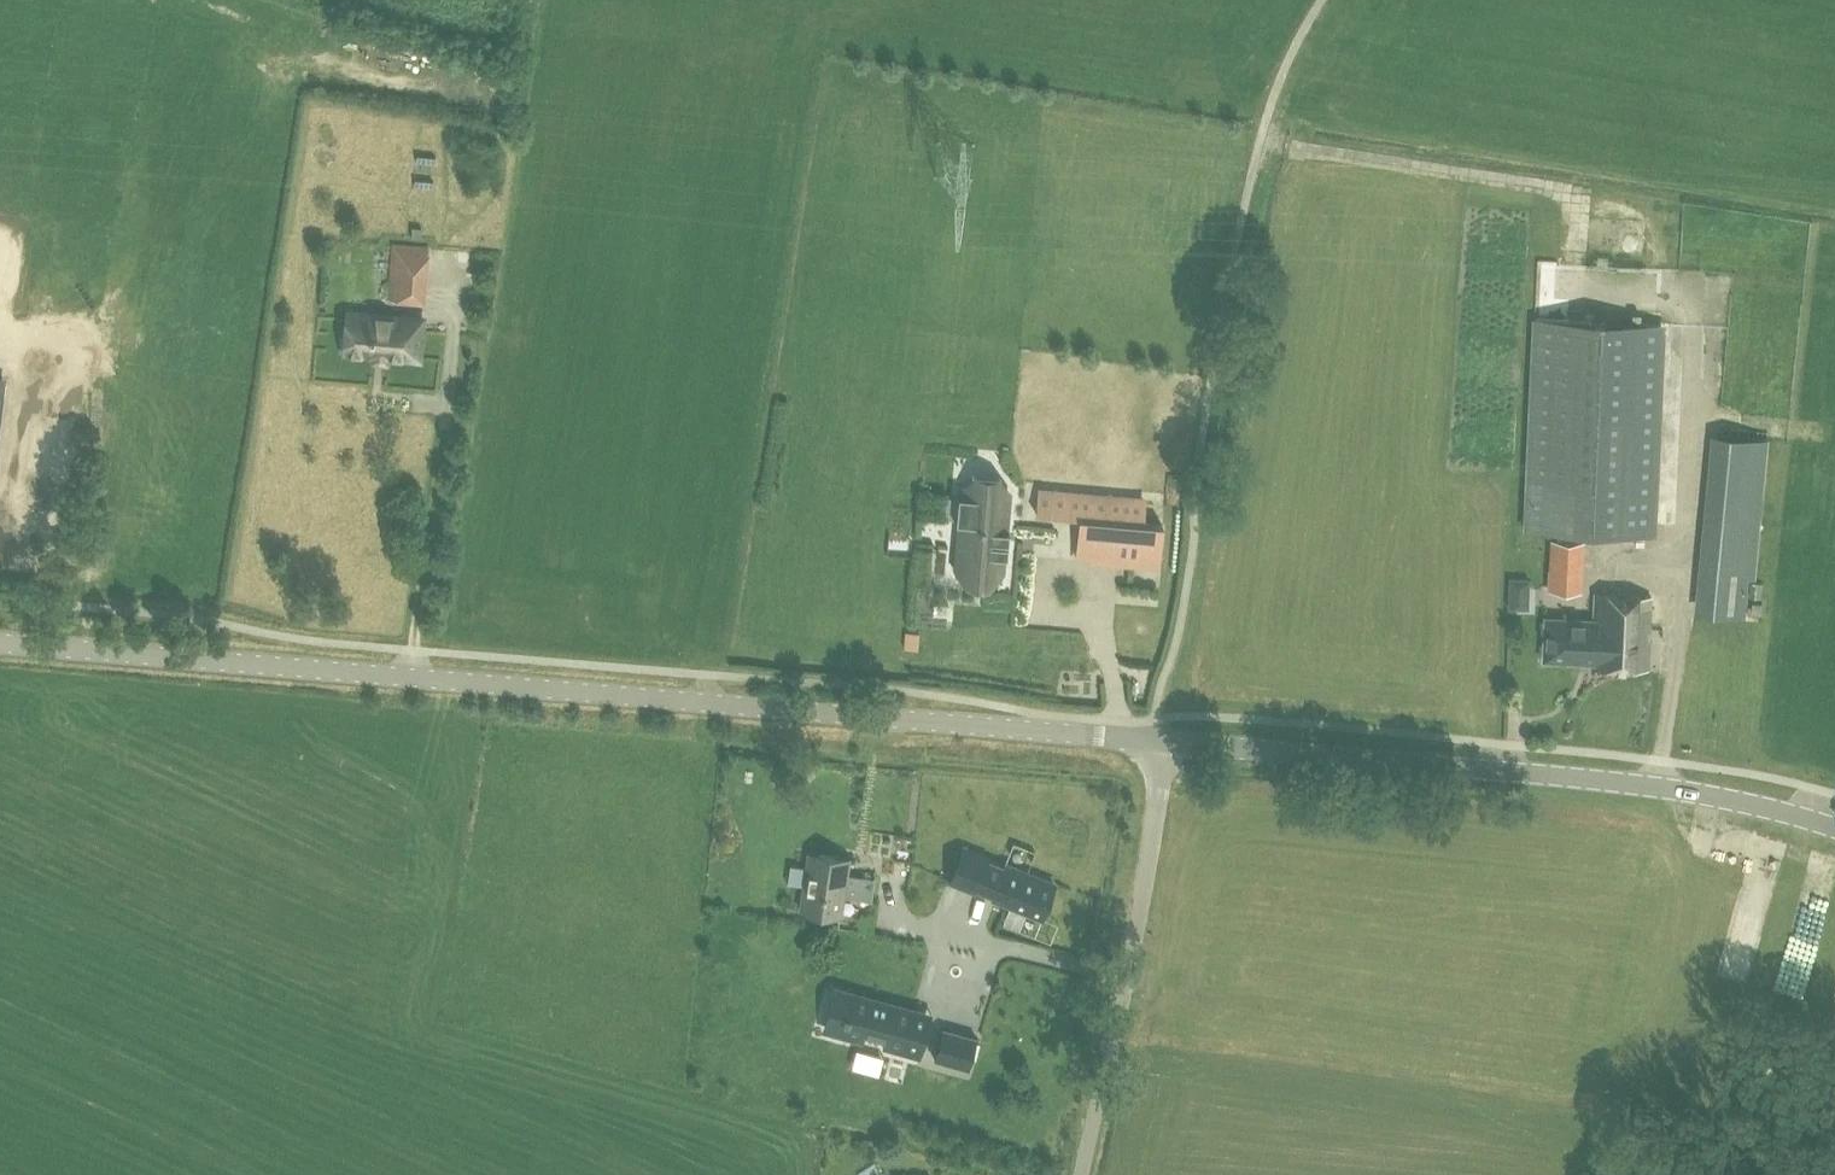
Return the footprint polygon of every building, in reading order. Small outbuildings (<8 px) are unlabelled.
[(430,244),(392,240),(390,267),(411,268),(413,250),(430,251),(430,244)] [(421,357),(421,353),(424,323),(350,316),(347,351),(421,357)] [(1666,323),(1531,317),(1522,530),(1657,536),(1666,323)] [(1689,441),(1690,327),(1670,326),(1668,441),(1689,441)] [(76,422),(95,421),(94,393),(75,394),(76,422)] [(18,546),(74,551),(85,430),(28,426),(18,546)] [(1744,618),(1748,578),(1755,579),(1756,577),(1769,438),(1718,433),(1710,518),(1700,614),(1744,618)] [(1006,573),(1012,492),(1006,491),(1006,481),(968,478),(967,488),(959,488),(958,495),(954,495),(952,515),(957,515),(952,569),(1006,573)] [(1136,493),(1040,485),(1038,504),(1134,513),(1136,493)] [(1143,566),(1147,519),(1116,516),(1113,536),(1123,537),(1120,564),(1143,566)] [(1166,520),(1147,519),(1143,566),(1161,567),(1166,520)] [(1547,592),(1582,594),(1584,543),(1549,541),(1547,592)] [(1529,577),(1508,576),(1508,588),(1529,589),(1529,577)] [(1647,670),(1650,598),(1594,595),(1593,622),(1544,620),(1543,661),(1592,663),(1591,668),(1647,670)] [(1754,604),(1754,615),(1763,615),(1764,605),(1754,604)] [(904,631),(903,649),(919,650),(919,632),(904,631)] [(990,860),(962,849),(950,879),(978,890),(979,888),(994,894),(992,898),(1043,918),(1056,884),(1006,864),(1003,871),(989,865),(990,860)] [(875,878),(847,874),(849,859),(810,853),(801,910),(840,916),(843,896),(872,899),(875,878)] [(1795,908),(1782,958),(1821,968),(1825,950),(1834,952),(1834,867),(1830,865),(1826,878),(1813,875),(1804,910),(1795,908)] [(1680,971),(1673,983),(1692,995),(1699,982),(1680,971)] [(850,993),(845,1014),(841,1013),(839,1020),(843,1021),(839,1035),(862,1041),(863,1036),(883,1041),(882,1047),(919,1056),(927,1026),(910,1021),(913,1010),(850,993)] [(977,1038),(941,1029),(933,1060),(968,1069),(977,1038)]
